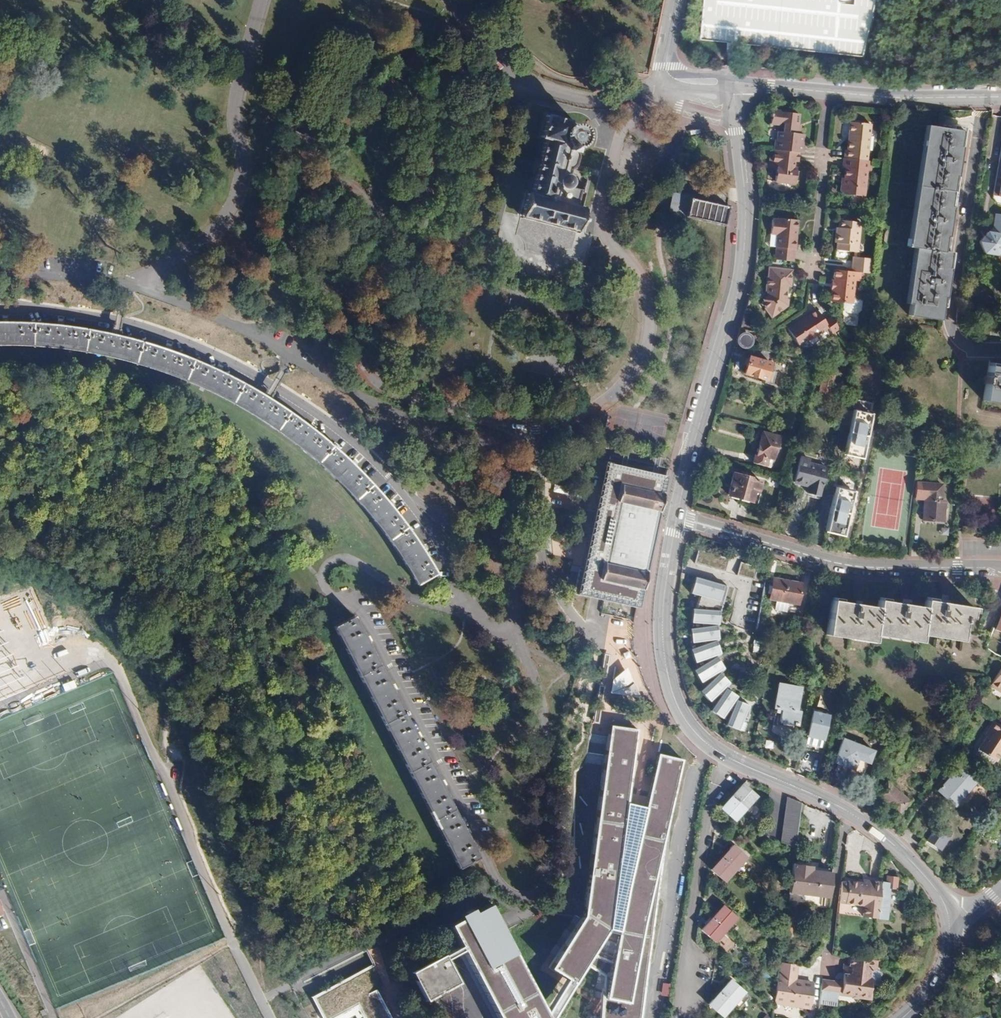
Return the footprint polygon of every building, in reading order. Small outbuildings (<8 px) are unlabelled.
[(701,39),(862,56),(877,0),(704,0),(701,39)] [(779,122),(782,123),(782,131),(778,131),(778,138),(776,138),(775,149),(776,149),(796,151),(800,152),(802,152),(802,143),(802,133),(798,133),(798,127),(796,127),(797,112),(770,110),(769,116),(771,116),(770,123),(779,124),(779,122)] [(539,136),(545,139),(531,193),(526,192),(520,216),(577,231),(577,230),(583,208),(582,208),(586,193),(580,191),(580,189),(566,185),(568,183),(570,181),(571,178),(571,176),(570,174),(569,173),(570,169),(572,169),(573,168),(577,154),(577,152),(576,150),(573,149),(574,146),(576,145),(580,143),(582,141),(583,138),(584,134),(582,130),(580,127),(577,125),(572,124),(569,125),(568,126),(567,127),(568,122),(568,121),(545,114),(539,136)] [(851,119),(847,155),(867,157),(870,121),(851,119)] [(965,130),(933,125),(913,244),(920,245),(908,313),(938,317),(950,249),(943,248),(965,130)] [(1000,149),(992,196),(997,197),(996,204),(1000,205),(1000,146),(1000,149)] [(774,156),(771,156),(770,168),(778,168),(778,181),(797,182),(797,179),(800,179),(801,170),(798,169),(798,164),(794,164),(795,160),(799,160),(800,152),(796,151),(776,149),(776,154),(774,154),(774,156)] [(845,165),(847,166),(846,175),(845,181),(843,181),(842,190),(865,193),(868,167),(871,167),(872,157),(867,157),(847,155),(845,165)] [(676,202),(675,206),(673,210),(670,213),(668,213),(724,226),(730,206),(728,206),(675,194),(672,194),(675,198),(676,202)] [(631,196),(627,198),(626,202),(630,206),(634,204),(635,200),(631,196)] [(1000,239),(1000,216),(993,214),(990,232),(999,234),(1000,239)] [(835,231),(832,231),(831,240),(834,240),(834,247),(854,249),(857,219),(837,217),(836,224),(835,231)] [(771,233),(776,234),(775,247),(777,247),(776,259),(785,261),(792,261),(793,249),(795,249),(798,220),(780,218),(780,220),(772,219),(771,233)] [(977,243),(982,256),(995,256),(1000,249),(1000,239),(999,234),(990,232),(986,232),(984,234),(977,243)] [(872,255),(857,254),(856,270),(871,271),(872,255)] [(773,278),(772,277),(770,291),(772,293),(772,298),(764,302),(772,316),(788,306),(788,300),(782,299),(782,294),(786,291),(787,284),(789,284),(790,284),(792,268),(784,267),(785,261),(776,259),(773,278)] [(833,281),(832,281),(831,288),(833,288),(831,298),(850,300),(854,301),(854,294),(856,278),(862,279),(862,272),(856,271),(835,268),(833,281)] [(854,301),(850,300),(848,305),(852,310),(858,311),(863,306),(864,300),(861,295),(854,294),(854,301)] [(819,307),(798,321),(810,339),(831,326),(835,332),(840,328),(833,316),(827,320),(819,307)] [(1,344),(22,345),(43,347),(61,348),(77,350),(96,354),(109,356),(128,361),(144,365),(164,372),(184,380),(201,387),(215,394),(234,403),(252,414),(268,424),(284,435),(300,447),(317,462),(336,480),(353,497),(370,517),(384,534),(395,549),(405,564),(412,575),(418,586),(438,574),(431,563),(424,552),(413,536),(402,520),(387,502),(370,482),(359,471),(352,463),(333,445),(313,428),(297,417),(280,405),(264,395),(245,383),(224,373),(210,366),(194,359),(168,349),(150,344),(132,339),(112,334),(98,331),(78,328),(61,326),(43,324),(21,322),(14,322),(0,322),(0,345),(1,344)] [(744,334),(741,334),(738,335),(736,337),(735,339),(734,342),(735,344),(736,347),(738,349),(740,350),(743,350),(745,350),(748,349),(750,347),(751,344),(751,341),(750,339),(749,336),(746,334),(744,334)] [(770,352),(754,349),(752,358),(767,364),(770,352)] [(750,357),(744,372),(766,380),(765,383),(772,386),(776,373),(767,370),(769,364),(767,364),(752,358),(750,357)] [(988,366),(982,396),(1000,400),(1000,369),(988,366)] [(844,454),(861,458),(872,414),(855,410),(844,454)] [(779,437),(762,432),(754,463),(767,466),(769,461),(767,461),(768,458),(772,459),(774,452),(776,453),(779,444),(777,444),(779,437)] [(810,460),(800,457),(794,481),(809,485),(807,493),(819,496),(827,468),(809,464),(810,460)] [(624,465),(610,461),(596,513),(591,533),(575,592),(636,608),(671,477),(669,477),(624,465)] [(379,488),(387,481),(372,465),(364,473),(379,488)] [(761,480),(734,473),(728,495),(738,498),(737,502),(748,505),(749,501),(752,501),(754,491),(759,492),(761,480)] [(915,500),(924,501),(922,521),(942,522),(944,502),(940,501),(941,486),(916,484),(915,500)] [(836,487),(825,531),(842,535),(853,491),(836,487)] [(751,578),(755,567),(741,562),(737,573),(751,578)] [(723,584),(693,575),(688,591),(717,600),(723,584)] [(801,584),(772,578),(768,599),(797,605),(801,584)] [(0,604),(0,698),(54,677),(20,596),(0,604)] [(877,607),(833,599),(827,630),(873,639),(875,630),(920,638),(921,630),(961,637),(963,625),(964,625),(965,619),(970,620),(972,609),(926,601),(925,608),(878,599),(877,607)] [(717,610),(690,607),(690,622),(717,623),(717,610)] [(353,617),(334,627),(458,868),(478,857),(353,617)] [(715,624),(688,628),(690,642),(717,638),(715,624)] [(714,640),(688,648),(693,662),(720,653),(714,640)] [(714,656),(692,669),(699,682),(722,667),(714,656)] [(611,678),(609,692),(638,696),(633,683),(625,667),(611,678)] [(991,683),(1000,690),(1000,669),(991,683)] [(728,682),(718,672),(698,690),(708,700),(728,682)] [(990,686),(1000,693),(1000,690),(991,683),(990,686)] [(773,708),(776,708),(774,716),(780,717),(779,723),(796,726),(798,713),(795,713),(799,688),(778,684),(773,708)] [(724,687),(708,709),(720,717),(735,695),(724,687)] [(735,699),(724,724),(736,729),(746,704),(735,699)] [(829,713),(811,709),(805,736),(823,739),(829,713)] [(986,735),(977,749),(996,760),(1000,752),(1000,725),(992,720),(987,728),(989,730),(986,735)] [(597,950),(612,926),(620,932),(615,957),(607,1000),(645,1005),(645,1004),(648,984),(670,812),(682,757),(657,752),(646,806),(627,802),(637,728),(610,725),(585,913),(553,965),(570,976),(578,981),(590,962),(597,950)] [(843,736),(834,760),(853,768),(857,757),(869,761),(874,749),(862,745),(863,743),(843,736)] [(907,748),(893,741),(887,755),(901,761),(907,748)] [(941,778),(944,782),(941,786),(939,785),(935,789),(953,804),(973,781),(957,768),(949,777),(945,774),(941,778)] [(886,781),(875,795),(898,814),(909,800),(886,781)] [(757,796),(743,784),(731,796),(744,808),(757,796)] [(744,808),(731,796),(720,808),(734,820),(744,808)] [(803,801),(787,799),(781,840),(797,842),(803,801)] [(936,825),(931,821),(921,833),(927,838),(926,839),(935,846),(944,837),(933,828),(936,825)] [(947,839),(944,837),(935,846),(939,849),(947,839)] [(746,857),(732,846),(720,858),(734,870),(746,857)] [(734,870),(720,858),(710,870),(723,882),(734,870)] [(828,899),(832,874),(812,872),(812,868),(791,865),(787,893),(828,899)] [(908,876),(905,877),(902,896),(913,898),(915,887),(908,876)] [(885,885),(881,884),(876,920),(884,921),(889,890),(895,891),(896,881),(887,879),(885,885)] [(849,880),(848,882),(846,903),(854,904),(853,914),(875,918),(881,884),(882,882),(871,881),(871,884),(865,883),(849,880)] [(461,915),(462,918),(450,924),(461,946),(462,948),(463,950),(498,1017),(548,1017),(547,1014),(544,1010),(540,1003),(536,996),(500,925),(489,904),(474,911),(473,909),(461,915)] [(736,918),(722,906),(711,918),(724,930),(736,918)] [(724,930),(711,918),(699,930),(713,942),(724,930)] [(792,919),(785,919),(783,936),(789,936),(792,919)] [(757,940),(762,936),(755,928),(750,932),(757,940)] [(461,946),(444,955),(445,959),(463,950),(461,946)] [(590,962),(607,972),(604,1017),(644,1017),(645,1005),(607,1000),(615,957),(597,950),(590,962)] [(413,976),(415,980),(423,996),(456,978),(445,959),(444,955),(442,952),(408,970),(412,977),(413,976)] [(841,974),(840,974),(839,982),(839,985),(838,993),(863,996),(867,977),(868,969),(869,960),(848,956),(846,966),(845,974),(841,974)] [(874,960),(869,960),(867,977),(868,977),(867,984),(873,985),(875,971),(872,970),(874,960)] [(776,976),(776,980),(773,998),(782,999),(781,1003),(807,1007),(810,985),(802,984),(801,979),(795,978),(797,964),(778,961),(776,976)] [(313,997),(324,1017),(341,1017),(355,1011),(358,1017),(398,1017),(373,968),(313,997)] [(833,981),(821,979),(819,993),(832,995),(833,981)] [(743,991),(728,980),(718,992),(731,1004),(743,991)] [(731,1004),(718,992),(707,1004),(721,1016),(731,1004)]
